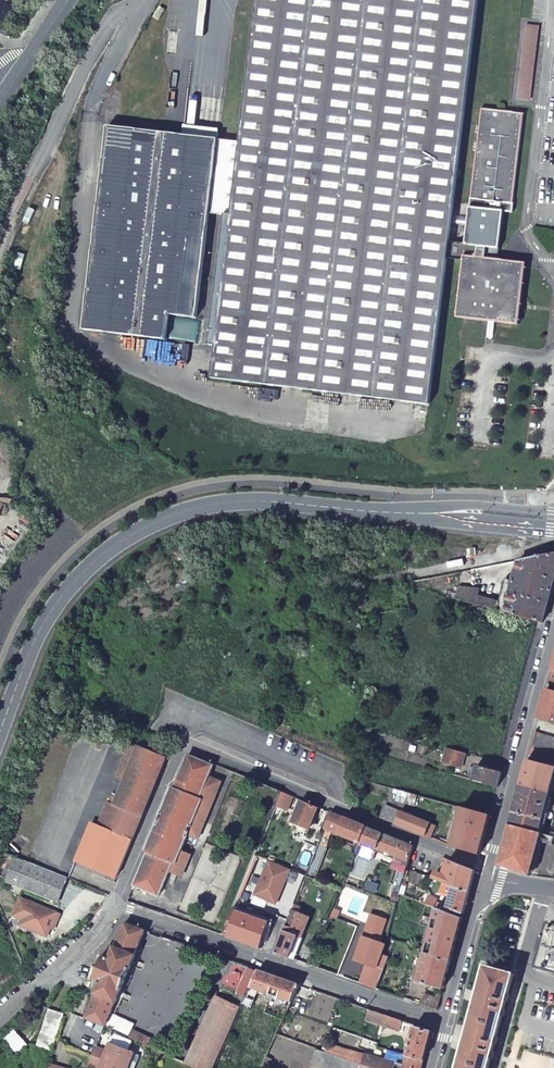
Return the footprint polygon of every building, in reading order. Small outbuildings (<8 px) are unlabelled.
[(85,340),(167,349),(169,323),(198,327),(209,225),(225,226),(211,354),(218,355),(214,387),(320,399),(430,411),(446,264),(462,265),(453,346),(466,348),(482,349),(482,355),(497,357),(497,351),(524,354),(533,273),(496,269),(499,248),(502,220),(510,222),(522,122),(478,116),(469,202),(464,250),(447,249),(453,201),(474,0),(256,0),(239,153),(217,150),(106,140),(85,340)] [(163,44),(159,76),(187,80),(186,85),(213,88),(218,30),(191,28),(189,46),(163,44)] [(525,34),(516,106),(526,107),(534,35),(525,34)] [(519,561),(507,605),(476,597),(477,591),(461,587),(458,600),(538,621),(542,623),(553,580),(553,554),(519,561)] [(493,573),(492,566),(475,569),(477,576),(493,573)] [(548,689),(540,717),(553,721),(553,690),(548,689)] [(535,732),(532,746),(553,752),(553,737),(535,732)] [(75,861),(116,877),(164,757),(137,746),(136,749),(128,745),(115,775),(124,779),(104,828),(91,823),(75,861)] [(532,746),(529,756),(538,759),(539,757),(553,761),(553,752),(532,746)] [(447,749),(446,753),(465,758),(466,754),(447,749)] [(465,758),(446,753),(443,764),(462,769),(465,758)] [(148,852),(135,884),(161,894),(171,871),(184,876),(193,854),(183,850),(189,834),(200,839),(223,782),(210,777),(215,765),(189,755),(176,786),(173,785),(145,851),(148,852)] [(549,793),(553,775),(553,766),(528,759),(521,785),(549,793)] [(497,788),(502,773),(477,766),(476,769),(471,767),(469,776),(474,777),(473,781),(497,788)] [(549,793),(521,785),(510,825),(553,837),(553,833),(553,829),(541,826),(549,793)] [(422,797),(402,792),(399,802),(420,808),(422,797)] [(310,830),(319,807),(302,800),(292,822),(310,830)] [(386,806),(381,818),(396,824),(401,812),(386,806)] [(490,816),(461,808),(452,847),(480,855),(490,816)] [(401,812),(396,824),(431,838),(436,827),(401,812)] [(326,829),(360,843),(366,827),(332,813),(326,829)] [(553,837),(510,825),(500,865),(530,875),(540,840),(552,843),(553,837)] [(366,827),(360,843),(363,844),(360,854),(373,859),(377,849),(409,863),(411,856),(414,846),(366,827)] [(321,841),(307,875),(316,879),(330,844),(321,841)] [(67,877),(16,857),(6,882),(57,902),(67,877)] [(434,879),(442,882),(443,882),(453,886),(469,892),(475,871),(449,860),(442,858),(442,862),(448,864),(444,876),(436,873),(434,879)] [(291,869),(269,861),(256,895),(277,904),(291,869)] [(453,886),(443,882),(440,890),(451,894),(453,886)] [(469,892),(453,886),(451,894),(447,908),(463,914),(469,892)] [(59,913),(19,897),(13,915),(21,918),(19,925),(47,936),(50,927),(53,920),(56,921),(59,913)] [(438,909),(441,910),(442,907),(436,905),(438,900),(428,897),(426,905),(438,909)] [(299,907),(295,905),(292,913),(275,954),(289,958),(298,937),(301,938),(309,918),(297,912),(299,907)] [(168,909),(166,915),(184,921),(186,916),(168,909)] [(234,909),(229,923),(233,925),(228,937),(261,949),(271,923),(234,909)] [(438,909),(426,952),(450,961),(462,918),(441,910),(438,909)] [(331,917),(338,920),(340,914),(334,912),(331,917)] [(387,920),(372,914),(369,923),(383,929),(387,920)] [(86,1018),(107,1027),(112,1014),(116,1003),(118,1004),(139,954),(137,953),(146,930),(125,922),(116,945),(114,944),(108,958),(101,955),(91,978),(99,981),(94,995),(95,995),(86,1018)] [(383,929),(369,923),(355,958),(369,964),(362,981),(378,987),(389,958),(381,955),(385,945),(378,942),(383,929)] [(539,966),(553,971),(553,924),(551,923),(547,938),(543,937),(539,951),(543,951),(539,966)] [(450,961),(426,952),(418,981),(443,989),(450,961)] [(513,973),(485,965),(457,1067),(487,1067),(513,973)] [(247,995),(258,970),(249,966),(238,992),(247,995)] [(299,984),(258,970),(247,995),(242,1007),(235,1021),(243,1024),(258,990),(291,1002),(299,984)] [(438,1011),(442,994),(436,993),(435,998),(422,993),(419,1004),(438,1011)] [(235,1021),(242,1007),(218,997),(213,1009),(190,1062),(203,1067),(215,1067),(235,1021)] [(53,1049),(64,1016),(65,1014),(50,1009),(39,1044),(53,1049)] [(112,1014),(107,1027),(133,1038),(136,1033),(139,1026),(112,1014)] [(393,1030),(397,1020),(386,1015),(380,1029),(387,1031),(388,1028),(393,1030)] [(407,1055),(423,1062),(431,1032),(416,1026),(407,1055)] [(14,1028),(3,1039),(18,1055),(29,1044),(14,1028)] [(136,1033),(133,1038),(149,1045),(152,1040),(136,1033)] [(94,1055),(123,1067),(130,1067),(136,1054),(136,1053),(111,1043),(107,1051),(98,1047),(94,1055)] [(366,1056),(365,1059),(340,1049),(338,1054),(363,1064),(373,1067),(397,1067),(366,1056)] [(363,1064),(338,1054),(325,1050),(320,1061),(337,1067),(362,1067),(363,1064)] [(94,1055),(90,1064),(99,1067),(123,1067),(94,1055)] [(423,1062),(407,1055),(403,1067),(421,1067),(423,1062)]
